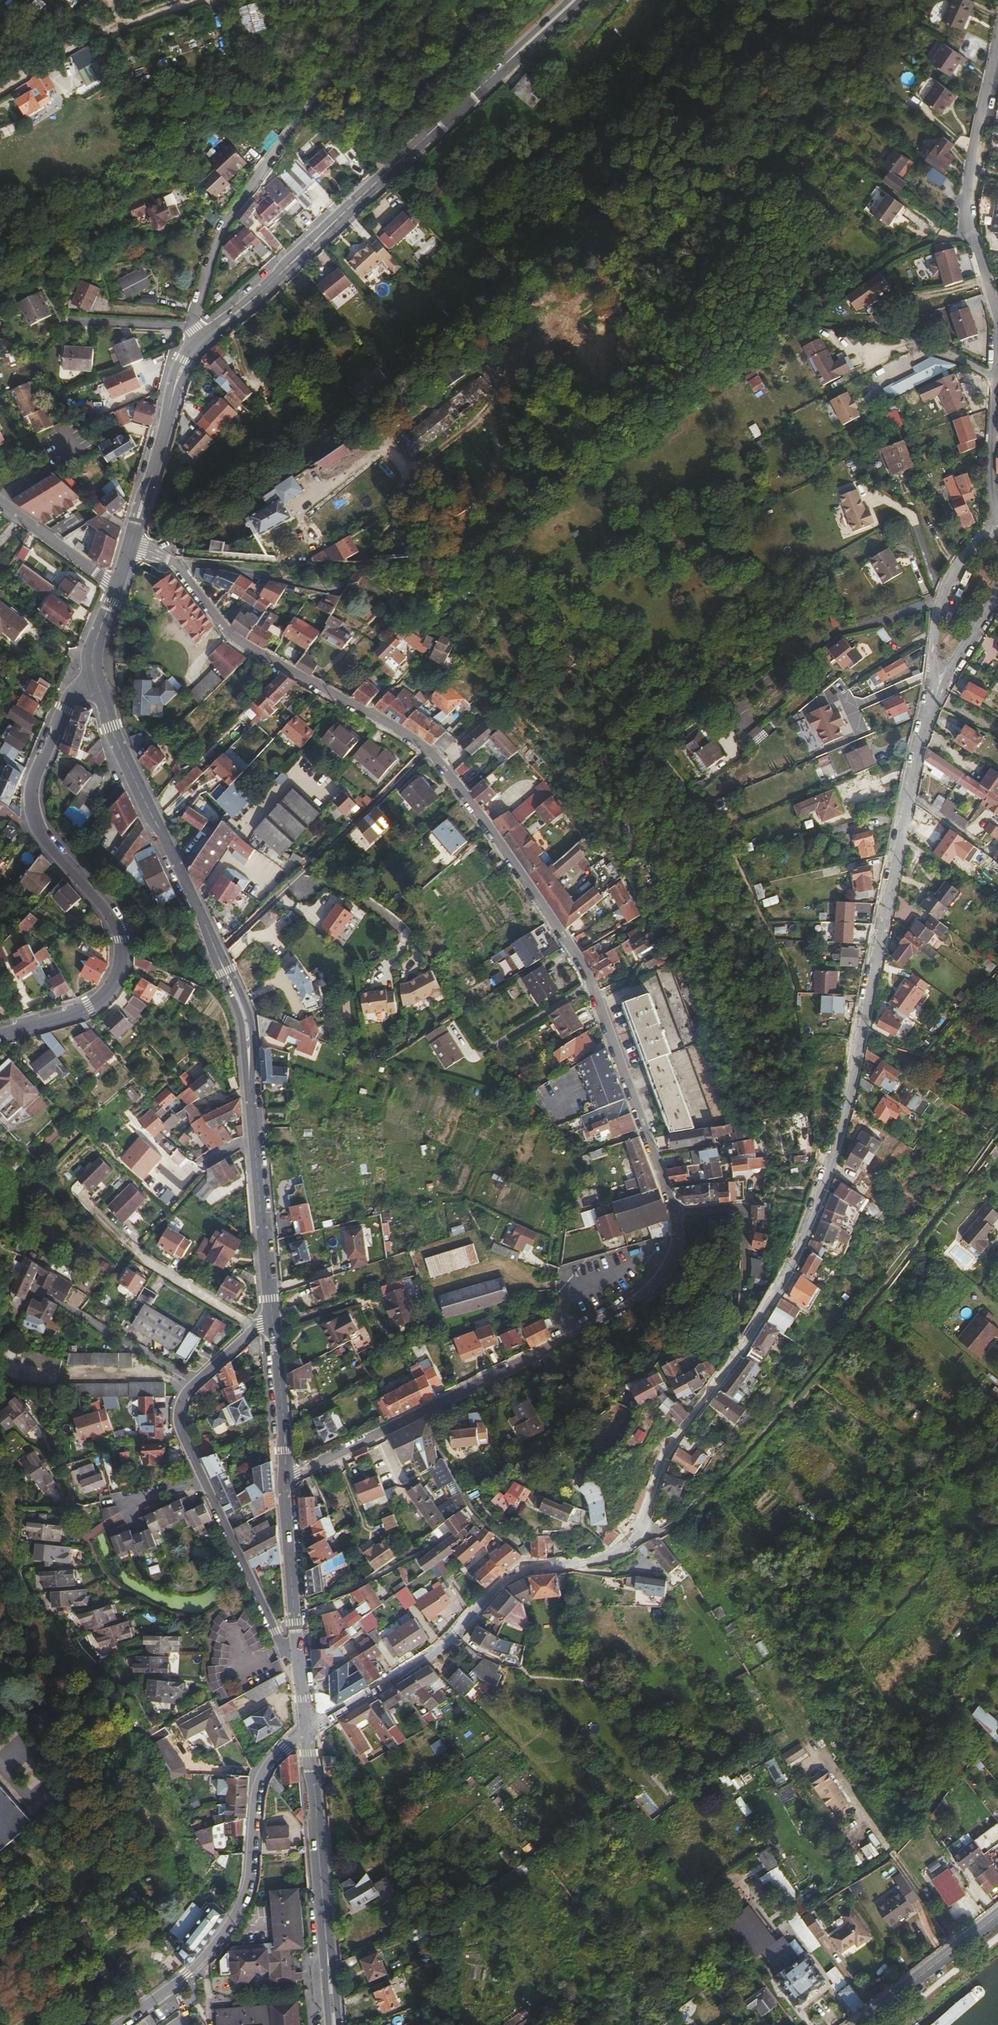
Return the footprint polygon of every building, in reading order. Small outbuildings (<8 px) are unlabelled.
[(263,0),(237,8),(244,34),(271,27),(263,0)] [(946,18),(966,26),(977,0),(954,0),(946,18)] [(946,41),(941,50),(961,63),(963,60),(966,62),(971,56),(946,41)] [(72,54),(85,86),(111,75),(98,44),(72,54)] [(941,50),(935,60),(955,73),(961,63),(941,50)] [(550,88),(529,71),(513,90),(534,108),(550,88)] [(55,87),(46,72),(26,84),(28,87),(32,85),(34,89),(38,87),(42,94),(43,94),(48,91),(55,87)] [(955,100),(961,93),(941,79),(927,98),(944,111),(950,103),(954,98),(955,100)] [(43,94),(42,94),(36,98),(42,106),(53,99),(48,91),(43,94)] [(34,112),(42,106),(36,98),(32,92),(19,100),(28,113),(32,110),(34,112)] [(904,100),(902,103),(912,110),(914,107),(904,100)] [(950,149),(955,141),(945,134),(928,158),(944,169),(955,153),(950,149)] [(248,160),(233,143),(197,174),(217,196),(232,183),(228,179),(248,160)] [(328,151),(335,159),(340,155),(333,147),(328,151)] [(336,159),(335,159),(328,151),(326,148),(319,154),(317,151),(312,155),(315,158),(311,161),(322,173),(336,159)] [(893,149),(881,165),(887,170),(893,175),(905,159),(893,149)] [(893,175),(897,178),(909,162),(905,159),(893,175)] [(305,190),(317,179),(299,160),(266,190),(270,195),(284,209),(297,197),(301,202),(307,208),(315,200),(305,190)] [(949,176),(934,164),(928,172),(942,184),(949,176)] [(893,175),(887,170),(880,179),(897,192),(903,183),(897,178),(893,175)] [(266,190),(262,186),(255,196),(258,199),(262,193),(267,198),(270,195),(266,190)] [(879,189),(863,210),(878,222),(884,215),(890,208),(889,208),(894,201),(879,189)] [(175,193),(165,198),(157,202),(147,207),(157,229),(158,228),(161,230),(167,227),(166,226),(167,225),(168,224),(166,220),(180,213),(177,205),(180,203),(175,193)] [(271,222),(275,218),(284,209),(270,195),(267,198),(262,203),(260,205),(258,208),(271,222)] [(258,199),(255,196),(253,199),(260,205),(262,203),(258,199)] [(284,209),(288,213),(301,202),(297,197),(284,209)] [(981,222),(993,224),(992,229),(996,229),(996,230),(997,231),(997,200),(981,197),(981,222)] [(260,205),(253,199),(240,218),(250,228),(258,221),(253,215),(254,212),(258,208),(260,205)] [(417,225),(422,220),(411,208),(406,213),(405,212),(398,218),(399,219),(395,222),(394,222),(385,230),(397,244),(418,226),(417,225)] [(278,222),(288,213),(284,209),(275,218),(278,222)] [(216,226),(220,218),(212,210),(206,215),(216,226)] [(276,248),(282,242),(266,225),(261,229),(268,236),(267,236),(276,248)] [(259,238),(250,228),(237,238),(235,235),(230,239),(233,242),(227,246),(237,259),(252,247),(250,245),(254,243),(259,238)] [(384,262),(391,255),(378,240),(372,246),(370,243),(362,250),(361,249),(355,254),(356,255),(349,262),(362,278),(383,260),(384,262)] [(262,241),(256,246),(258,248),(257,249),(263,256),(270,250),(262,241)] [(717,259),(722,253),(707,241),(703,246),(717,259)] [(942,272),(941,262),(909,269),(903,272),(905,279),(942,272)] [(339,268),(317,286),(330,302),(352,284),(339,268)] [(152,285),(146,272),(122,283),(129,296),(152,285)] [(75,305),(91,311),(97,295),(100,287),(84,281),(75,305)] [(871,289),(857,296),(862,306),(875,297),(871,289)] [(33,326),(54,316),(42,292),(21,303),(33,326)] [(97,295),(91,311),(95,312),(101,297),(97,295)] [(968,305),(952,312),(966,346),(983,340),(973,313),(972,313),(968,305)] [(845,353),(832,359),(820,334),(801,343),(820,383),(852,368),(845,353)] [(125,366),(145,359),(137,338),(129,341),(118,346),(125,366)] [(407,361),(413,356),(402,343),(396,348),(407,361)] [(93,370),(94,349),(66,346),(65,367),(93,370)] [(220,375),(215,380),(227,392),(230,390),(243,403),(253,394),(225,366),(228,363),(228,359),(223,353),(223,350),(223,349),(222,349),(220,349),(218,347),(217,346),(202,359),(210,367),(212,366),(220,375)] [(922,377),(941,370),(936,356),(917,363),(922,377)] [(379,362),(375,365),(386,380),(390,376),(379,362)] [(136,369),(109,380),(116,397),(143,385),(136,369)] [(766,383),(758,369),(745,377),(754,390),(766,383)] [(967,405),(955,373),(920,387),(924,397),(940,391),(949,412),(967,405)] [(450,385),(444,377),(431,387),(437,394),(450,385)] [(35,380),(19,387),(32,414),(37,412),(45,430),(61,422),(53,404),(47,406),(35,380)] [(482,399),(470,384),(390,449),(402,464),(482,399)] [(230,390),(227,392),(240,406),(243,403),(230,390)] [(847,392),(829,401),(842,425),(860,416),(856,409),(858,408),(853,398),(851,399),(847,392)] [(145,403),(146,403),(147,401),(148,397),(135,403),(137,406),(145,403)] [(221,397),(213,406),(210,410),(207,408),(203,413),(224,431),(228,426),(226,424),(237,411),(221,397)] [(145,403),(139,420),(154,424),(160,405),(147,401),(146,403),(145,403)] [(977,447),(970,414),(954,418),(959,443),(958,443),(960,451),(977,447)] [(307,440),(311,445),(327,431),(323,426),(307,440)] [(214,441),(201,428),(182,449),(196,461),(214,441)] [(112,440),(102,446),(111,461),(138,446),(132,435),(126,438),(125,436),(118,439),(120,442),(115,445),(112,440)] [(905,442),(885,450),(894,473),(914,465),(905,442)] [(335,445),(311,463),(314,469),(339,452),(335,445)] [(972,511),(954,472),(945,477),(954,497),(962,516),(972,511)] [(24,495),(15,500),(44,522),(83,497),(57,474),(24,495)] [(968,474),(959,477),(966,499),(975,496),(968,474)] [(288,479),(286,475),(268,488),(270,490),(259,497),(264,505),(246,517),(258,534),(286,515),(277,501),(295,489),(288,479)] [(128,494),(120,481),(107,490),(111,495),(118,488),(125,496),(128,494)] [(118,488),(111,495),(95,507),(101,513),(104,515),(124,528),(126,521),(115,513),(129,501),(125,496),(118,488)] [(857,489),(839,496),(853,531),(874,523),(868,508),(865,509),(857,489)] [(101,513),(95,507),(84,514),(88,522),(101,513)] [(101,513),(88,522),(101,529),(97,539),(95,546),(91,557),(107,568),(113,566),(116,556),(118,549),(124,528),(104,515),(101,513)] [(308,560),(340,558),(357,548),(349,534),(308,560)] [(209,550),(223,551),(223,541),(210,540),(209,550)] [(80,541),(76,546),(84,551),(87,546),(80,541)] [(26,546),(18,558),(25,562),(32,550),(26,546)] [(888,546),(870,556),(883,580),(901,570),(888,546)] [(55,587),(24,565),(17,576),(48,598),(55,587)] [(374,574),(365,567),(357,568),(347,584),(360,593),(374,574)] [(230,590),(242,576),(224,570),(197,568),(195,576),(230,590)] [(155,590),(170,608),(188,594),(173,576),(165,581),(155,590)] [(254,583),(242,576),(230,590),(227,593),(231,595),(233,591),(243,597),(254,583)] [(60,591),(80,605),(90,591),(70,577),(60,591)] [(284,590),(287,585),(272,581),(262,596),(272,602),(275,604),(284,590)] [(256,584),(254,583),(243,597),(256,605),(261,598),(250,592),(253,588),(256,584)] [(329,613),(340,596),(327,593),(321,603),(319,602),(316,607),(329,614),(329,613)] [(198,641),(213,625),(188,594),(170,608),(198,641)] [(261,598),(256,605),(266,611),(268,609),(272,602),(262,596),(261,598)] [(48,607),(44,614),(65,628),(76,613),(55,598),(48,607)] [(5,633),(17,643),(30,626),(1,604),(0,605),(0,640),(5,633)] [(43,604),(36,614),(41,618),(44,614),(48,607),(43,604)] [(266,611),(256,605),(249,615),(243,612),(234,626),(250,636),(266,611)] [(268,609),(266,611),(250,636),(268,648),(276,635),(280,628),(274,624),(279,615),(268,609)] [(340,618),(329,613),(329,614),(321,634),(320,636),(344,648),(351,634),(336,626),(340,618)] [(296,618),(287,633),(311,649),(311,648),(319,633),(297,618),(296,618)] [(287,633),(280,628),(276,635),(286,642),(287,633)] [(396,646),(388,639),(376,652),(384,661),(391,654),(401,664),(407,657),(400,650),(409,642),(424,653),(429,647),(425,644),(427,639),(412,629),(396,646)] [(455,647),(438,638),(430,634),(427,639),(425,644),(429,647),(435,651),(432,657),(446,664),(455,647)] [(854,663),(861,657),(846,636),(830,650),(843,665),(851,659),(854,663)] [(217,668),(235,651),(225,643),(210,658),(217,668)] [(225,679),(246,659),(235,651),(217,668),(225,679)] [(298,666),(313,675),(319,665),(314,661),(317,658),(308,653),(298,666)] [(391,654),(384,661),(395,671),(401,664),(391,654)] [(909,667),(903,658),(880,671),(885,681),(909,667)] [(401,669),(406,673),(414,664),(410,659),(401,669)] [(25,666),(17,660),(14,665),(22,671),(25,666)] [(395,671),(384,661),(379,666),(392,678),(397,673),(395,671)] [(43,701),(53,685),(25,666),(22,671),(16,681),(29,691),(28,692),(43,701)] [(277,702),(298,681),(299,680),(284,671),(281,674),(265,690),(277,702)] [(197,703),(220,681),(211,672),(188,695),(197,703)] [(369,677),(351,696),(367,705),(371,701),(381,691),(371,680),(369,677)] [(149,689),(149,682),(134,682),(135,715),(150,714),(149,703),(162,703),(178,691),(169,681),(156,689),(149,689)] [(439,705),(455,688),(447,681),(430,697),(439,705)] [(963,695),(980,704),(988,691),(971,681),(963,695)] [(400,693),(393,687),(377,706),(386,712),(397,698),(416,713),(419,709),(425,703),(405,688),(400,693)] [(449,713),(466,698),(455,688),(439,705),(445,710),(449,713)] [(281,706),(277,702),(265,690),(256,698),(273,715),(278,709),(281,706)] [(963,709),(967,701),(951,692),(947,700),(963,709)] [(10,703),(33,716),(40,705),(24,695),(22,699),(15,695),(10,703)] [(896,725),(909,719),(906,710),(908,709),(904,695),(887,704),(891,718),(893,717),(896,725)] [(397,698),(386,712),(404,725),(416,713),(397,698)] [(830,704),(810,712),(811,715),(807,717),(813,731),(817,729),(824,744),(843,736),(839,727),(845,725),(838,709),(833,711),(830,704)] [(78,706),(72,722),(87,727),(90,716),(92,709),(78,706)] [(404,725),(416,732),(419,727),(429,717),(419,709),(416,713),(404,725)] [(304,748),(316,733),(304,721),(305,720),(298,712),(290,720),(283,728),(304,748)] [(87,727),(99,731),(96,718),(90,716),(87,727)] [(434,743),(447,729),(438,723),(441,719),(437,716),(435,717),(432,719),(429,717),(419,727),(416,732),(434,743)] [(491,737),(501,728),(488,718),(460,743),(472,754),(491,737)] [(72,722),(64,743),(81,749),(87,727),(72,722)] [(361,742),(354,736),(340,722),(326,737),(346,757),(361,742)] [(239,739),(254,756),(272,740),(257,723),(239,739)] [(760,743),(772,733),(765,725),(763,723),(751,733),(760,743)] [(16,727),(7,740),(22,750),(31,736),(27,734),(30,730),(22,724),(19,729),(16,727)] [(702,727),(688,737),(697,750),(711,740),(702,727)] [(984,738),(968,727),(958,741),(974,752),(984,738)] [(491,737),(510,759),(520,750),(501,728),(491,737)] [(456,738),(449,730),(448,729),(447,729),(434,743),(443,751),(456,738)] [(357,733),(354,736),(361,742),(364,739),(357,733)] [(98,757),(104,749),(101,738),(89,753),(94,755),(98,757)] [(384,752),(369,740),(355,757),(382,779),(398,760),(386,750),(384,752)] [(716,741),(704,751),(711,759),(716,755),(719,758),(726,752),(716,741)] [(64,743),(61,750),(78,758),(81,749),(64,743)] [(155,743),(143,758),(156,771),(168,756),(155,743)] [(859,773),(880,764),(872,744),(851,753),(859,773)] [(551,796),(556,792),(550,786),(531,766),(541,757),(533,747),(513,764),(510,761),(503,767),(506,770),(490,783),(486,779),(472,791),(484,807),(498,793),(502,799),(506,805),(509,811),(514,816),(521,823),(537,809),(551,796)] [(959,782),(966,773),(929,747),(926,759),(936,766),(945,772),(959,782)] [(100,769),(107,760),(107,759),(104,749),(98,757),(94,755),(88,763),(100,769)] [(228,783),(242,768),(221,749),(208,764),(228,783)] [(4,758),(17,765),(19,761),(8,753),(4,758)] [(936,766),(926,759),(925,763),(934,769),(936,766)] [(181,793),(203,772),(196,764),(174,785),(181,793)] [(65,784),(79,795),(93,777),(79,766),(65,784)] [(945,772),(936,766),(934,769),(931,772),(941,779),(945,772)] [(7,777),(18,787),(24,774),(14,769),(7,777)] [(993,769),(982,784),(991,790),(997,795),(997,789),(994,786),(996,782),(997,783),(997,772),(993,769)] [(289,776),(284,770),(276,777),(282,782),(289,776)] [(73,804),(80,809),(104,778),(97,772),(93,777),(79,795),(73,804)] [(959,782),(985,799),(991,790),(982,784),(966,773),(959,782)] [(14,796),(18,787),(7,777),(1,785),(14,796)] [(439,797),(423,777),(404,794),(420,813),(439,797)] [(247,795),(234,782),(216,801),(229,813),(247,795)] [(109,811),(126,791),(122,783),(118,788),(103,806),(109,811)] [(8,807),(14,796),(1,785),(0,785),(0,801),(4,804),(8,807)] [(282,855),(325,811),(297,786),(256,830),(282,855)] [(836,789),(797,805),(801,815),(819,807),(824,819),(845,811),(836,789)] [(991,790),(985,799),(982,803),(997,815),(997,795),(991,790)] [(121,837),(138,816),(126,791),(109,811),(107,814),(121,837)] [(347,792),(337,801),(350,814),(360,805),(347,792)] [(367,807),(370,804),(359,796),(357,799),(367,807)] [(555,864),(584,839),(551,796),(537,809),(559,838),(543,851),(521,823),(505,838),(531,875),(543,865),(539,859),(545,854),(555,864)] [(955,804),(948,798),(939,810),(950,818),(955,811),(953,807),(955,804)] [(73,804),(64,814),(81,827),(90,817),(80,809),(73,804)] [(378,806),(358,826),(371,843),(394,824),(378,806)] [(219,827),(190,807),(183,817),(205,831),(212,836),(219,827)] [(964,828),(969,821),(955,811),(950,818),(964,828)] [(126,841),(141,822),(138,816),(121,837),(126,841)] [(503,816),(494,823),(498,827),(505,820),(503,816)] [(505,838),(521,823),(514,816),(499,830),(505,838)] [(975,861),(982,851),(960,835),(935,817),(934,817),(927,827),(957,849),(954,852),(963,858),(965,855),(975,861)] [(948,819),(945,823),(960,833),(963,829),(948,819)] [(23,831),(21,828),(12,820),(5,832),(15,839),(23,831)] [(247,844),(224,820),(219,827),(212,836),(200,855),(191,868),(200,887),(229,844),(237,850),(233,856),(241,862),(246,865),(249,860),(256,850),(247,844)] [(468,842),(450,820),(436,833),(454,854),(468,842)] [(853,828),(851,821),(836,825),(838,833),(850,829),(853,828)] [(137,854),(153,846),(141,822),(126,841),(110,862),(124,872),(137,854)] [(993,825),(994,823),(991,822),(986,830),(989,832),(993,825)] [(871,823),(859,826),(860,833),(857,834),(859,843),(863,842),(866,855),(878,852),(875,840),(878,839),(875,829),(873,830),(871,823)] [(993,825),(989,832),(997,838),(997,836),(997,828),(993,825)] [(212,836),(205,831),(193,849),(200,855),(212,836)] [(602,858),(606,855),(588,835),(584,839),(555,864),(550,869),(545,863),(543,865),(531,875),(569,929),(594,906),(601,900),(605,897),(595,886),(576,904),(572,898),(558,879),(584,857),(601,881),(608,892),(618,883),(602,858)] [(44,854),(36,846),(21,865),(23,867),(16,875),(23,880),(29,873),(34,867),(44,854)] [(154,906),(176,895),(153,846),(137,854),(149,881),(137,887),(154,906)] [(193,849),(187,858),(191,868),(200,855),(193,849)] [(269,859),(256,850),(249,860),(262,869),(269,859)] [(305,866),(306,858),(294,852),(290,859),(305,866)] [(50,861),(44,854),(34,867),(40,872),(41,871),(50,861)] [(229,880),(238,868),(232,863),(211,893),(231,906),(243,889),(229,880)] [(856,868),(858,878),(861,877),(863,889),(876,886),(873,874),(876,873),(874,864),(856,868)] [(42,884),(48,877),(41,871),(40,872),(34,867),(29,873),(42,884)] [(29,873),(23,880),(39,894),(51,880),(48,877),(42,884),(29,873)] [(861,877),(858,878),(855,878),(857,890),(863,889),(861,877)] [(623,907),(635,900),(624,880),(613,890),(623,907)] [(609,894),(608,892),(601,881),(595,886),(605,897),(609,894)] [(71,890),(66,885),(52,897),(63,910),(80,895),(73,887),(71,890)] [(932,894),(922,908),(935,917),(940,921),(950,908),(932,894)] [(316,930),(334,941),(353,912),(336,900),(316,930)] [(601,900),(594,906),(596,909),(603,902),(601,900)] [(643,914),(635,900),(623,907),(631,921),(643,914)] [(855,902),(837,901),(835,923),(854,923),(855,902)] [(274,906),(261,918),(269,926),(281,914),(274,906)] [(35,909),(19,927),(24,935),(42,916),(35,909)] [(942,938),(949,928),(940,921),(935,917),(928,927),(936,934),(942,938)] [(928,927),(919,920),(911,931),(927,943),(929,944),(936,934),(928,927)] [(854,923),(835,923),(835,942),(852,943),(854,923)] [(645,937),(643,931),(641,926),(626,935),(628,939),(631,946),(645,937)] [(927,943),(911,931),(903,942),(904,943),(894,956),(907,965),(919,949),(921,950),(927,943)] [(512,944),(527,967),(544,956),(538,946),(533,940),(535,939),(531,932),(512,944)] [(650,946),(645,937),(631,946),(628,939),(621,944),(626,955),(633,951),(636,956),(650,946)] [(110,964),(111,943),(93,942),(94,956),(110,964)] [(606,954),(600,943),(595,946),(602,957),(606,954)] [(35,955),(30,946),(20,952),(25,962),(15,968),(21,978),(41,966),(35,955)] [(602,957),(595,946),(585,952),(594,966),(595,968),(609,959),(606,954),(602,957)] [(47,947),(37,951),(40,960),(51,957),(47,947)] [(861,949),(844,948),(844,952),(836,952),(836,957),(844,957),(843,963),(860,964),(861,949)] [(664,959),(658,949),(642,959),(649,969),(664,959)] [(621,966),(612,950),(606,954),(609,959),(615,970),(621,966)] [(696,1025),(709,1020),(684,953),(671,961),(675,971),(660,977),(687,1046),(689,1045),(701,1041),(696,1025)] [(135,960),(134,965),(146,971),(148,970),(155,973),(157,968),(150,964),(151,962),(136,955),(135,960)] [(99,983),(110,964),(94,956),(83,975),(99,983)] [(615,970),(609,959),(595,968),(599,980),(615,970)] [(675,971),(671,961),(658,969),(660,977),(675,971)] [(308,1004),(310,1010),(322,1006),(319,999),(324,997),(321,988),(317,989),(314,980),(300,964),(298,966),(296,964),(289,970),(291,973),(288,975),(302,989),(306,1004),(308,1004)] [(545,967),(525,979),(540,1002),(559,990),(545,967)] [(818,970),(817,992),(824,993),(837,993),(838,971),(818,970)] [(889,1001),(908,1015),(932,984),(915,971),(909,979),(907,977),(901,984),(903,986),(898,992),(896,991),(889,1001)] [(401,993),(403,1006),(415,1004),(419,1002),(429,998),(434,1000),(438,999),(439,998),(440,996),(440,994),(440,992),(441,991),(431,972),(420,978),(421,980),(417,982),(416,979),(414,981),(410,983),(405,984),(400,984),(401,993)] [(50,981),(59,997),(73,987),(63,973),(50,981)] [(160,988),(145,979),(136,992),(151,1001),(160,988)] [(163,989),(166,991),(188,1004),(197,988),(190,984),(189,985),(180,980),(174,989),(162,982),(160,988),(163,989)] [(386,990),(361,993),(364,1014),(388,1010),(389,1013),(396,1012),(393,991),(386,993),(386,990)] [(625,1001),(648,1062),(669,1053),(673,1052),(650,992),(625,1001)] [(847,1015),(847,993),(837,993),(824,993),(824,1014),(847,1015)] [(147,1004),(135,995),(130,1002),(142,1011),(147,1004)] [(560,1031),(579,1019),(568,1003),(550,1015),(560,1031)] [(907,1019),(888,1008),(879,1024),(897,1034),(907,1019)] [(120,1009),(106,1023),(119,1037),(134,1024),(120,1009)] [(286,1027),(259,1014),(261,1036),(270,1036),(285,1043),(287,1040),(289,1036),(302,1042),(301,1047),(300,1051),(314,1057),(320,1043),(315,1040),(309,1038),(300,1034),(286,1027)] [(305,1023),(309,1038),(315,1040),(323,1038),(317,1019),(305,1023)] [(584,1027),(579,1019),(560,1031),(565,1039),(584,1027)] [(289,1021),(286,1027),(300,1034),(302,1030),(297,1028),(297,1025),(289,1021)] [(447,1033),(442,1024),(426,1035),(432,1043),(431,1044),(447,1068),(464,1056),(449,1032),(447,1033)] [(101,1039),(91,1028),(88,1032),(97,1043),(86,1052),(104,1073),(111,1066),(107,1062),(116,1054),(102,1038),(101,1039)] [(596,1047),(587,1032),(555,1052),(562,1062),(573,1056),(572,1054),(575,1052),(579,1057),(596,1047)] [(287,1040),(301,1047),(302,1042),(289,1036),(287,1040)] [(733,1121),(703,1040),(701,1041),(689,1045),(718,1123),(733,1121)] [(263,1067),(276,1068),(276,1050),(268,1047),(262,1048),(263,1067)] [(607,1047),(580,1064),(586,1080),(611,1071),(609,1064),(613,1063),(607,1047)] [(883,1061),(884,1059),(867,1047),(865,1056),(879,1065),(870,1078),(879,1084),(883,1078),(891,1083),(899,1072),(883,1061)] [(64,1064),(52,1051),(34,1066),(46,1080),(64,1064)] [(669,1053),(648,1062),(652,1076),(674,1068),(669,1053)] [(0,1081),(0,1103),(13,1091),(26,1105),(39,1093),(13,1064),(0,1076),(0,1077),(2,1079),(0,1081)] [(291,1085),(292,1074),(292,1070),(276,1068),(263,1067),(265,1084),(291,1086),(291,1085)] [(674,1068),(652,1076),(656,1085),(678,1078),(674,1068)] [(586,1080),(589,1089),(613,1080),(619,1078),(615,1069),(611,1071),(586,1080)] [(183,1078),(191,1087),(200,1097),(211,1090),(217,1085),(208,1073),(197,1082),(191,1076),(188,1079),(185,1076),(183,1078)] [(235,1076),(230,1078),(235,1090),(239,1088),(235,1076)] [(860,1077),(858,1086),(867,1091),(872,1084),(860,1077)] [(656,1085),(673,1131),(696,1126),(678,1078),(656,1085)] [(589,1089),(597,1110),(603,1107),(626,1098),(621,1084),(616,1086),(613,1080),(589,1089)] [(189,1106),(185,1108),(190,1115),(198,1109),(195,1105),(193,1103),(200,1097),(191,1087),(180,1095),(189,1106)] [(157,1106),(153,1111),(159,1117),(177,1097),(171,1092),(160,1103),(158,1101),(155,1104),(157,1106)] [(919,1097),(914,1093),(906,1105),(911,1108),(919,1097)] [(896,1116),(903,1105),(886,1094),(873,1113),(885,1120),(890,1112),(896,1116)] [(205,1116),(226,1142),(235,1139),(228,1123),(244,1115),(242,1096),(205,1116)] [(610,1128),(611,1132),(613,1132),(614,1137),(637,1129),(626,1098),(603,1107),(609,1119),(613,1127),(610,1128)] [(174,1109),(161,1119),(171,1130),(190,1115),(185,1108),(178,1114),(174,1109)] [(198,1109),(190,1115),(193,1125),(205,1116),(202,1112),(198,1109)] [(149,1130),(161,1119),(159,1117),(153,1111),(140,1122),(138,1120),(127,1131),(133,1136),(144,1126),(149,1130)] [(205,1116),(193,1125),(212,1149),(219,1145),(223,1143),(226,1142),(205,1116)] [(171,1155),(178,1149),(165,1135),(171,1130),(161,1119),(149,1130),(158,1139),(157,1141),(171,1155)] [(593,1134),(596,1133),(610,1128),(613,1127),(609,1119),(595,1124),(596,1129),(592,1130),(593,1134)] [(757,1133),(754,1119),(734,1123),(713,1126),(715,1133),(738,1130),(740,1138),(755,1136),(755,1133),(757,1133)] [(237,1136),(244,1135),(242,1123),(235,1125),(237,1136)] [(716,1141),(715,1133),(713,1126),(672,1133),(674,1147),(716,1141)] [(598,1139),(601,1141),(607,1139),(609,1135),(608,1133),(611,1132),(610,1128),(596,1133),(598,1139)] [(882,1142),(864,1130),(855,1143),(854,1142),(847,1152),(852,1155),(847,1162),(857,1169),(862,1161),(867,1164),(882,1142)] [(186,1133),(183,1136),(180,1139),(185,1144),(191,1137),(186,1133)] [(635,1162),(648,1159),(640,1136),(629,1140),(635,1162)] [(757,1151),(755,1137),(739,1140),(741,1154),(757,1151)] [(141,1138),(121,1159),(145,1180),(165,1161),(141,1138)] [(200,1147),(194,1152),(199,1157),(207,1152),(205,1148),(202,1150),(200,1147)] [(607,1147),(586,1153),(589,1161),(609,1154),(607,1147)] [(720,1160),(724,1159),(723,1153),(718,1153),(717,1147),(686,1151),(689,1165),(707,1162),(720,1160)] [(186,1157),(178,1149),(171,1155),(171,1156),(179,1164),(186,1157)] [(101,1155),(79,1177),(93,1190),(114,1169),(101,1155)] [(733,1170),(765,1166),(766,1157),(753,1155),(732,1158),(733,1170)] [(208,1176),(194,1192),(204,1200),(214,1189),(223,1185),(242,1174),(236,1164),(232,1166),(227,1158),(208,1169),(208,1176)] [(644,1192),(658,1187),(648,1159),(635,1162),(640,1176),(644,1192)] [(723,1176),(720,1160),(707,1162),(708,1169),(710,1177),(723,1176)] [(689,1165),(667,1168),(673,1183),(692,1180),(690,1172),(689,1165)] [(701,1179),(710,1177),(708,1169),(700,1171),(701,1179)] [(690,1172),(692,1180),(701,1179),(700,1171),(690,1172)] [(631,1196),(644,1192),(640,1176),(627,1180),(631,1196)] [(836,1178),(834,1182),(840,1186),(835,1194),(855,1207),(863,1195),(857,1191),(836,1178)] [(743,1191),(743,1180),(734,1181),(736,1191),(743,1191)] [(133,1182),(110,1205),(125,1220),(131,1214),(129,1213),(147,1196),(133,1182)] [(311,1231),(315,1231),(312,1217),(304,1183),(286,1188),(297,1235),(311,1231)] [(687,1204),(712,1202),(711,1190),(711,1183),(693,1185),(675,1188),(678,1196),(687,1204)] [(654,1222),(659,1237),(669,1234),(670,1226),(667,1210),(658,1187),(644,1192),(631,1196),(615,1201),(625,1231),(654,1222)] [(712,1202),(722,1202),(720,1191),(720,1189),(711,1190),(712,1202)] [(722,1202),(735,1201),(735,1195),(730,1195),(730,1191),(720,1191),(722,1202)] [(830,1191),(827,1198),(837,1202),(846,1208),(851,1211),(852,1209),(855,1210),(857,1207),(855,1207),(835,1194),(830,1191)] [(601,1241),(626,1233),(625,1231),(615,1201),(594,1207),(598,1220),(594,1221),(601,1241)] [(997,1219),(997,1211),(985,1202),(961,1237),(981,1252),(997,1228),(993,1225),(997,1219)] [(752,1219),(771,1220),(772,1203),(765,1203),(765,1206),(753,1206),(752,1219)] [(821,1214),(824,1216),(839,1227),(845,1214),(830,1203),(827,1209),(824,1207),(821,1214)] [(839,1227),(824,1216),(817,1233),(832,1244),(837,1232),(839,1227)] [(537,1235),(538,1233),(513,1221),(511,1225),(517,1228),(515,1233),(509,1230),(504,1240),(523,1249),(526,1241),(534,1244),(538,1236),(537,1235)] [(170,1226),(160,1243),(169,1248),(168,1250),(175,1254),(176,1252),(183,1257),(192,1242),(185,1237),(186,1236),(170,1226)] [(850,1241),(852,1236),(851,1235),(839,1227),(837,1232),(850,1241)] [(353,1269),(367,1264),(363,1229),(345,1231),(349,1259),(352,1259),(353,1269)] [(207,1234),(197,1251),(224,1267),(229,1258),(231,1259),(242,1241),(225,1231),(222,1237),(219,1236),(217,1240),(207,1234)] [(766,1250),(771,1234),(756,1233),(751,1249),(766,1250)] [(813,1234),(807,1247),(813,1251),(819,1255),(824,1243),(813,1234)] [(307,1241),(294,1244),(299,1264),(312,1261),(307,1241)] [(531,1252),(534,1244),(526,1241),(523,1249),(531,1252)] [(473,1243),(425,1258),(431,1277),(480,1262),(473,1243)] [(508,1257),(519,1261),(521,1254),(509,1251),(508,1257)] [(804,1270),(802,1275),(812,1282),(815,1277),(813,1275),(823,1258),(819,1255),(813,1251),(803,1269),(804,1270)] [(28,1257),(19,1275),(32,1281),(38,1269),(42,1271),(44,1267),(28,1257)] [(65,1280),(44,1267),(42,1271),(37,1282),(50,1289),(48,1292),(64,1302),(72,1289),(64,1283),(65,1280)] [(148,1279),(131,1268),(122,1281),(124,1282),(120,1287),(121,1290),(127,1293),(130,1292),(133,1288),(140,1292),(148,1279)] [(242,1275),(257,1284),(256,1275),(245,1269),(242,1275)] [(32,1281),(19,1275),(11,1291),(25,1298),(27,1295),(32,1281)] [(812,1282),(802,1275),(790,1297),(806,1306),(817,1286),(812,1282)] [(244,1285),(229,1276),(219,1293),(234,1302),(244,1285)] [(337,1291),(332,1276),(324,1279),(312,1283),(318,1302),(331,1297),(330,1293),(337,1291)] [(503,1278),(441,1296),(446,1316),(509,1297),(503,1278)] [(404,1279),(381,1286),(384,1296),(387,1295),(390,1304),(387,1305),(391,1317),(394,1317),(396,1325),(416,1319),(404,1279)] [(148,1304),(150,1306),(157,1295),(145,1288),(139,1299),(148,1304)] [(42,1303),(34,1299),(27,1314),(34,1316),(48,1323),(47,1325),(66,1333),(68,1327),(50,1321),(59,1305),(46,1297),(42,1303)] [(775,1308),(795,1319),(801,1307),(782,1297),(775,1308)] [(148,1304),(134,1326),(188,1359),(202,1337),(198,1335),(150,1306),(148,1304)] [(284,1310),(284,1319),(302,1313),(300,1304),(284,1310)] [(989,1314),(977,1304),(950,1334),(972,1354),(978,1347),(976,1346),(987,1334),(989,1335),(995,1328),(985,1319),(989,1314)] [(212,1314),(198,1335),(202,1337),(211,1343),(219,1330),(222,1331),(227,1324),(212,1314)] [(335,1349),(351,1340),(348,1334),(358,1328),(349,1314),(340,1319),(338,1316),(332,1319),(333,1321),(322,1327),(335,1349)] [(550,1337),(545,1319),(523,1328),(531,1347),(550,1337)] [(762,1332),(747,1356),(759,1364),(780,1331),(768,1323),(762,1332)] [(500,1341),(493,1324),(478,1329),(485,1347),(500,1341)] [(525,1343),(519,1328),(503,1335),(508,1349),(525,1343)] [(464,1358),(486,1351),(485,1347),(478,1329),(456,1337),(464,1358)] [(262,1336),(258,1335),(252,1342),(253,1353),(264,1352),(262,1336)] [(399,1347),(410,1368),(416,1365),(406,1346),(399,1347)] [(133,1352),(70,1353),(68,1365),(119,1364),(119,1366),(133,1366),(133,1352)] [(688,1358),(687,1352),(673,1355),(675,1360),(677,1359),(679,1362),(688,1358)] [(735,1371),(722,1389),(733,1396),(751,1374),(754,1376),(761,1366),(759,1364),(747,1356),(735,1371)] [(289,1376),(306,1366),(302,1359),(289,1366),(289,1376)] [(684,1375),(679,1362),(677,1359),(675,1360),(663,1366),(671,1382),(684,1375)] [(226,1378),(228,1388),(240,1383),(232,1360),(222,1369),(224,1373),(221,1373),(223,1379),(226,1378)] [(540,1360),(531,1364),(534,1369),(542,1365),(540,1360)] [(711,1377),(718,1369),(708,1361),(705,1363),(705,1372),(711,1377)] [(706,1384),(708,1381),(704,1373),(703,1363),(701,1363),(698,1367),(696,1367),(684,1375),(692,1391),(706,1384)] [(416,1380),(427,1400),(437,1395),(432,1386),(442,1381),(434,1365),(424,1370),(427,1375),(416,1380)] [(289,1376),(291,1391),(307,1390),(306,1366),(289,1376)] [(825,1366),(821,1371),(825,1376),(830,1371),(825,1366)] [(660,1373),(655,1369),(647,1374),(650,1379),(633,1388),(643,1406),(655,1399),(669,1390),(667,1386),(661,1389),(659,1385),(665,1382),(660,1373)] [(692,1391),(684,1375),(671,1382),(679,1398),(692,1391)] [(215,1376),(206,1384),(206,1386),(208,1388),(210,1390),(213,1387),(212,1384),(217,1379),(215,1376)] [(382,1398),(394,1416),(427,1400),(416,1380),(382,1398)] [(227,1388),(224,1389),(227,1396),(230,1395),(231,1400),(217,1407),(219,1411),(230,1405),(245,1397),(248,1395),(244,1381),(240,1383),(228,1388),(227,1388)] [(130,1385),(65,1385),(65,1397),(167,1396),(167,1383),(130,1383),(130,1385)] [(206,1386),(206,1384),(199,1391),(203,1396),(210,1390),(208,1388),(206,1386)] [(681,1425),(689,1414),(678,1402),(670,1397),(669,1390),(655,1399),(678,1423),(681,1425)] [(720,1392),(711,1403),(738,1422),(747,1411),(720,1392)] [(18,1422),(28,1434),(40,1424),(30,1411),(34,1408),(29,1401),(25,1404),(19,1397),(7,1407),(11,1413),(8,1416),(14,1425),(18,1422)] [(245,1397),(230,1405),(241,1427),(256,1419),(245,1397)] [(378,1424),(394,1416),(382,1398),(374,1402),(382,1415),(375,1419),(378,1424)] [(521,1423),(528,1434),(546,1422),(532,1398),(518,1406),(526,1420),(521,1423)] [(791,1408),(786,1415),(791,1419),(797,1413),(791,1408)] [(114,1431),(111,1418),(102,1419),(100,1410),(75,1416),(80,1438),(114,1431)] [(345,1433),(334,1412),(313,1422),(324,1444),(345,1433)] [(140,1430),(141,1441),(153,1440),(153,1436),(165,1436),(164,1414),(140,1414),(140,1425),(146,1425),(146,1430),(140,1430)] [(430,1415),(390,1435),(391,1438),(403,1463),(415,1457),(422,1472),(430,1467),(440,1487),(445,1485),(452,1498),(439,1507),(448,1520),(465,1508),(469,1506),(462,1492),(456,1480),(445,1459),(445,1460),(443,1459),(442,1458),(440,1460),(430,1415)] [(546,1422),(528,1434),(530,1437),(548,1426),(546,1422)] [(577,1422),(570,1427),(573,1433),(580,1427),(577,1422)] [(478,1427),(451,1430),(453,1448),(481,1444),(478,1427)] [(196,1443),(202,1456),(218,1452),(212,1436),(196,1443)] [(679,1446),(672,1459),(689,1469),(701,1471),(711,1453),(685,1438),(679,1446)] [(146,1444),(146,1462),(163,1461),(163,1462),(164,1463),(165,1444),(146,1444)] [(367,1447),(353,1454),(356,1461),(370,1454),(367,1447)] [(34,1476),(43,1489),(56,1481),(47,1466),(50,1464),(46,1457),(42,1460),(37,1452),(24,1461),(28,1467),(24,1470),(30,1479),(34,1476)] [(218,1452),(202,1456),(228,1513),(255,1500),(249,1488),(238,1494),(233,1483),(226,1485),(222,1476),(228,1474),(218,1452)] [(304,1462),(304,1461),(304,1456),(301,1455),(296,1457),(297,1463),(299,1463),(301,1463),(304,1462)] [(547,1456),(517,1482),(522,1484),(550,1460),(547,1456)] [(893,1457),(889,1462),(894,1467),(899,1463),(893,1457)] [(249,1488),(255,1500),(276,1489),(274,1472),(273,1460),(256,1466),(258,1481),(248,1486),(249,1488)] [(84,1471),(77,1474),(80,1482),(82,1481),(86,1491),(106,1484),(102,1473),(91,1477),(87,1467),(83,1468),(84,1471)] [(331,1487),(345,1481),(341,1473),(328,1478),(331,1487)] [(688,1480),(669,1473),(663,1489),(682,1495),(688,1480)] [(355,1484),(363,1503),(386,1494),(379,1476),(379,1475),(371,1478),(370,1477),(363,1480),(363,1481),(355,1484)] [(602,1485),(591,1478),(589,1482),(584,1478),(576,1485),(587,1496),(591,1507),(603,1503),(600,1494),(604,1493),(602,1485)] [(641,1507),(647,1487),(641,1482),(635,1478),(631,1488),(637,1492),(634,1500),(637,1503),(641,1507)] [(522,1484),(517,1482),(509,1498),(518,1507),(525,1492),(528,1488),(522,1484)] [(435,1529),(440,1526),(448,1520),(439,1507),(421,1483),(416,1486),(409,1491),(435,1529)] [(528,1488),(525,1492),(536,1498),(539,1494),(528,1488)] [(233,1522),(235,1527),(248,1521),(277,1506),(276,1497),(276,1489),(255,1500),(259,1509),(233,1522)] [(194,1493),(182,1498),(193,1523),(197,1531),(206,1526),(204,1524),(210,1521),(214,1528),(216,1527),(205,1503),(199,1505),(194,1493)] [(605,1498),(604,1493),(600,1494),(603,1503),(591,1507),(592,1513),(594,1524),(610,1522),(608,1510),(605,1498)] [(176,1494),(161,1500),(174,1527),(182,1523),(181,1520),(185,1518),(189,1525),(193,1523),(182,1498),(179,1499),(176,1494)] [(363,1503),(365,1510),(389,1500),(386,1494),(363,1503)] [(537,1505),(559,1516),(564,1506),(547,1498),(546,1501),(540,1498),(537,1505)] [(149,1515),(147,1515),(156,1539),(159,1538),(156,1531),(162,1528),(164,1531),(174,1527),(161,1500),(146,1507),(149,1515)] [(559,1516),(569,1521),(576,1507),(566,1502),(564,1506),(559,1516)] [(673,1521),(657,1502),(654,1514),(662,1524),(666,1525),(670,1523),(673,1521)] [(473,1511),(469,1506),(465,1508),(470,1514),(473,1511)] [(115,1507),(103,1513),(104,1520),(119,1512),(115,1507)] [(451,1528),(453,1531),(455,1534),(463,1528),(461,1525),(469,1519),(472,1517),(470,1514),(465,1508),(448,1520),(440,1526),(445,1533),(451,1528)] [(395,1514),(383,1518),(388,1530),(400,1525),(395,1514)] [(138,1529),(131,1532),(139,1554),(141,1559),(145,1558),(142,1551),(148,1549),(149,1552),(159,1548),(156,1539),(147,1515),(140,1518),(144,1530),(139,1532),(138,1529)] [(327,1517),(314,1524),(320,1541),(328,1536),(329,1537),(337,1533),(337,1532),(330,1516),(327,1517)] [(48,1539),(59,1540),(64,1540),(65,1525),(47,1523),(48,1518),(41,1518),(41,1522),(32,1521),(30,1537),(37,1537),(37,1542),(39,1543),(47,1543),(48,1539)] [(235,1527),(242,1542),(270,1529),(267,1522),(254,1529),(253,1526),(251,1527),(248,1521),(235,1527)] [(127,1524),(110,1529),(119,1556),(128,1553),(127,1551),(133,1549),(135,1556),(139,1554),(131,1532),(131,1530),(129,1531),(127,1524)] [(280,1545),(278,1524),(270,1529),(242,1542),(250,1559),(280,1545)] [(476,1524),(466,1530),(470,1533),(471,1534),(480,1529),(476,1524)] [(440,1537),(445,1533),(440,1526),(435,1529),(434,1530),(437,1533),(440,1537)] [(496,1533),(483,1528),(482,1527),(480,1528),(480,1529),(471,1534),(482,1542),(485,1540),(496,1533)] [(607,1534),(616,1538),(621,1533),(609,1527),(607,1534)] [(463,1528),(455,1534),(446,1541),(453,1552),(455,1550),(470,1533),(466,1530),(463,1528)] [(470,1533),(455,1550),(465,1561),(482,1542),(471,1534),(470,1533)] [(533,1535),(533,1556),(549,1559),(548,1543),(548,1535),(533,1535)] [(708,1535),(698,1541),(704,1552),(715,1546),(708,1535)] [(320,1541),(309,1546),(319,1565),(322,1564),(336,1556),(335,1552),(329,1537),(328,1536),(320,1541)] [(642,1544),(635,1550),(648,1557),(654,1553),(671,1573),(683,1565),(662,1536),(658,1536),(642,1544)] [(46,1564),(51,1564),(58,1564),(59,1564),(59,1561),(72,1561),(73,1547),(59,1545),(59,1540),(48,1539),(47,1543),(39,1543),(37,1558),(46,1559),(46,1564)] [(364,1553),(377,1571),(397,1556),(386,1540),(374,1549),(373,1547),(364,1553)] [(485,1540),(482,1542),(487,1549),(490,1554),(492,1553),(485,1540)] [(453,1552),(446,1541),(428,1554),(432,1561),(427,1565),(430,1569),(437,1563),(444,1558),(453,1552)] [(509,1543),(493,1558),(507,1571),(515,1564),(523,1557),(509,1543)] [(280,1545),(250,1559),(253,1567),(262,1563),(264,1569),(274,1565),(281,1563),(280,1545)] [(336,1556),(322,1564),(324,1576),(345,1566),(349,1564),(345,1551),(340,1555),(336,1556)] [(452,1572),(444,1558),(437,1563),(446,1577),(452,1572)] [(471,1574),(489,1590),(507,1571),(493,1558),(481,1571),(477,1567),(471,1574)] [(61,1585),(73,1584),(78,1584),(77,1569),(59,1570),(58,1564),(51,1564),(51,1571),(42,1571),(43,1586),(50,1586),(50,1590),(54,1590),(61,1590),(61,1585)] [(319,1565),(307,1571),(309,1595),(326,1590),(324,1576),(322,1564),(319,1565)] [(402,1566),(398,1569),(404,1579),(406,1578),(408,1576),(402,1566)] [(525,1579),(508,1587),(523,1603),(534,1597),(561,1596),(560,1589),(565,1588),(569,1587),(565,1572),(529,1577),(525,1579)] [(639,1577),(626,1576),(626,1586),(635,1587),(635,1589),(646,1590),(646,1595),(665,1596),(668,1580),(639,1577)] [(61,1590),(54,1590),(55,1606),(64,1606),(64,1609),(72,1609),(71,1605),(89,1604),(88,1588),(73,1589),(73,1584),(61,1585),(61,1590)] [(405,1588),(396,1594),(407,1610),(419,1603),(418,1602),(408,1586),(405,1588)] [(442,1586),(418,1602),(419,1603),(429,1619),(447,1608),(446,1606),(452,1601),(442,1586)] [(564,1605),(569,1605),(565,1588),(560,1589),(561,1596),(564,1605)] [(326,1590),(309,1595),(310,1601),(326,1594),(326,1590)] [(378,1595),(368,1601),(371,1605),(375,1610),(384,1604),(378,1595)] [(986,1595),(979,1604),(985,1608),(987,1605),(991,1608),(996,1602),(986,1595)] [(104,1623),(114,1620),(118,1619),(114,1604),(97,1609),(96,1605),(88,1608),(89,1611),(81,1614),(86,1629),(93,1627),(94,1631),(97,1630),(105,1627),(104,1623)] [(496,1624),(490,1632),(496,1635),(505,1620),(508,1615),(493,1604),(489,1608),(485,1613),(496,1624)] [(347,1629),(348,1630),(361,1621),(375,1610),(371,1605),(345,1624),(347,1629)] [(329,1629),(331,1635),(347,1629),(345,1624),(337,1610),(324,1615),(329,1629)] [(259,1621),(246,1612),(238,1624),(244,1627),(249,1632),(247,1634),(249,1640),(251,1644),(253,1644),(255,1649),(267,1644),(264,1637),(261,1631),(256,1624),(259,1621)] [(399,1619),(404,1626),(416,1645),(428,1636),(416,1618),(413,1620),(408,1613),(399,1619)] [(218,1689),(228,1684),(225,1678),(223,1671),(223,1664),(227,1664),(228,1657),(230,1657),(229,1651),(231,1644),(225,1642),(226,1636),(225,1636),(228,1630),(227,1629),(230,1624),(220,1614),(215,1622),(212,1629),(213,1630),(210,1638),(217,1640),(215,1648),(215,1657),(213,1657),(214,1666),(209,1666),(210,1674),(211,1683),(215,1691),(218,1689)] [(105,1627),(97,1630),(102,1645),(110,1642),(111,1646),(119,1643),(118,1640),(134,1635),(129,1620),(115,1624),(114,1620),(104,1623),(105,1627)] [(505,1620),(496,1635),(499,1637),(509,1640),(514,1624),(505,1620)] [(490,1632),(479,1625),(472,1636),(493,1648),(499,1637),(496,1635),(490,1632)] [(404,1626),(398,1630),(410,1649),(416,1645),(404,1626)] [(323,1648),(314,1649),(317,1679),(324,1679),(326,1678),(328,1676),(329,1674),(328,1672),(334,1663),(345,1656),(340,1648),(353,1637),(348,1630),(347,1629),(331,1635),(327,1636),(323,1638),(323,1648)] [(398,1630),(384,1640),(394,1655),(399,1652),(401,1654),(410,1649),(398,1630)] [(146,1636),(146,1651),(153,1651),(153,1656),(164,1656),(164,1650),(181,1651),(181,1636),(163,1635),(163,1632),(155,1632),(155,1636),(146,1636)] [(362,1653),(369,1649),(364,1641),(357,1646),(362,1653)] [(362,1653),(354,1658),(370,1684),(378,1679),(388,1673),(384,1666),(382,1667),(380,1662),(375,1665),(372,1661),(383,1654),(377,1644),(369,1649),(362,1653)] [(462,1667),(451,1678),(467,1695),(483,1678),(498,1685),(503,1674),(499,1672),(501,1664),(481,1655),(469,1644),(462,1651),(475,1663),(475,1669),(470,1674),(462,1667)] [(145,1671),(145,1675),(153,1675),(153,1671),(170,1672),(171,1656),(164,1656),(153,1656),(153,1651),(146,1651),(143,1650),(143,1656),(137,1655),(136,1671),(145,1671)] [(332,1698),(338,1703),(359,1691),(370,1684),(354,1658),(331,1674),(332,1698)] [(501,1658),(501,1664),(507,1666),(520,1668),(516,1659),(501,1658)] [(422,1668),(415,1672),(424,1685),(440,1704),(448,1698),(443,1692),(446,1690),(444,1686),(441,1688),(440,1687),(434,1691),(431,1687),(443,1680),(438,1674),(430,1663),(422,1668)] [(286,1670),(241,1694),(255,1702),(276,1690),(274,1686),(289,1678),(286,1670)] [(397,1684),(407,1695),(410,1699),(413,1703),(417,1700),(414,1697),(418,1694),(429,1707),(421,1713),(423,1715),(440,1704),(424,1685),(415,1672),(411,1675),(397,1684)] [(160,1680),(151,1679),(149,1695),(157,1696),(156,1701),(167,1702),(167,1697),(184,1698),(185,1682),(168,1681),(168,1677),(160,1676),(160,1680)] [(228,1684),(218,1689),(226,1703),(233,1699),(235,1698),(228,1684)] [(375,1698),(369,1702),(377,1714),(407,1695),(397,1684),(375,1698)] [(226,1703),(220,1706),(228,1720),(241,1714),(233,1699),(226,1703)] [(413,1703),(410,1699),(405,1703),(423,1725),(425,1724),(427,1727),(431,1724),(423,1715),(421,1713),(413,1703)] [(355,1711),(340,1720),(358,1752),(367,1747),(354,1723),(366,1716),(384,1741),(393,1736),(391,1733),(377,1714),(369,1702),(355,1711)] [(270,1704),(245,1720),(257,1740),(282,1724),(270,1704)] [(973,1712),(992,1735),(997,1729),(997,1726),(980,1704),(973,1712)] [(214,1708),(181,1725),(187,1737),(206,1727),(216,1745),(229,1738),(214,1708)] [(158,1779),(163,1784),(186,1773),(184,1766),(165,1737),(170,1734),(166,1726),(145,1737),(161,1761),(157,1763),(165,1775),(158,1779)] [(398,1729),(391,1733),(393,1736),(398,1744),(405,1739),(398,1729)] [(439,1739),(431,1745),(438,1755),(447,1748),(439,1739)] [(791,1763),(807,1753),(801,1743),(785,1753),(791,1763)] [(300,1782),(298,1749),(296,1749),(281,1766),(283,1783),(300,1782)] [(331,1754),(323,1754),(324,1764),(333,1764),(333,1762),(337,1762),(336,1755),(331,1755),(331,1754)] [(338,1765),(324,1766),(324,1774),(338,1773),(338,1765)] [(229,1793),(228,1802),(248,1802),(250,1775),(221,1773),(220,1792),(229,1793)] [(419,1779),(392,1800),(399,1809),(405,1804),(402,1800),(420,1786),(419,1786),(422,1783),(419,1779)] [(171,1781),(164,1786),(170,1794),(176,1789),(171,1781)] [(34,1820),(0,1782),(0,1851),(34,1820)] [(281,1787),(277,1790),(290,1804),(293,1801),(281,1787)] [(841,1790),(827,1798),(836,1812),(850,1804),(841,1790)] [(171,1796),(176,1810),(201,1806),(194,1798),(197,1796),(196,1791),(171,1796)] [(944,1797),(940,1803),(943,1807),(949,1803),(944,1797)] [(201,1806),(176,1810),(181,1820),(190,1831),(247,1816),(248,1802),(228,1802),(228,1814),(219,1816),(217,1807),(210,1811),(205,1812),(201,1806)] [(295,1810),(304,1819),(303,1807),(301,1807),(299,1807),(297,1808),(295,1810)] [(933,1813),(925,1824),(928,1827),(936,1816),(933,1813)] [(247,1816),(190,1831),(205,1849),(215,1858),(215,1848),(225,1847),(228,1839),(228,1834),(246,1835),(247,1816)] [(289,1825),(268,1827),(269,1848),(290,1847),(289,1825)] [(975,1858),(979,1865),(988,1858),(975,1840),(953,1856),(962,1869),(970,1864),(969,1862),(975,1858)] [(780,1865),(768,1847),(760,1854),(761,1859),(767,1868),(772,1870),(780,1865)] [(988,1858),(979,1865),(983,1870),(993,1864),(988,1858)] [(977,1879),(987,1893),(997,1885),(997,1871),(995,1873),(992,1868),(977,1879)] [(901,1889),(877,1906),(889,1923),(914,1906),(910,1901),(919,1895),(901,1871),(893,1877),(901,1889)] [(953,1873),(936,1885),(950,1904),(966,1892),(953,1873)] [(352,1876),(344,1882),(361,1906),(369,1900),(371,1903),(382,1896),(388,1899),(394,1895),(395,1889),(386,1876),(375,1883),(369,1874),(356,1882),(352,1876)] [(830,1886),(833,1891),(845,1883),(842,1878),(830,1886)] [(857,1881),(848,1886),(853,1895),(862,1890),(864,1888),(858,1879),(857,1881)] [(234,1945),(221,1960),(222,1974),(231,1973),(232,1976),(238,1982),(249,1981),(256,1973),(256,1969),(270,1969),(272,1985),(297,1982),(296,1968),(293,1968),(291,1946),(303,1945),(299,1894),(274,1896),(278,1942),(234,1945)] [(174,1950),(185,1964),(200,1948),(214,1931),(228,1911),(215,1902),(212,1904),(207,1900),(202,1906),(202,1909),(199,1913),(196,1913),(193,1917),(194,1920),(179,1939),(181,1941),(174,1950)] [(797,1908),(801,1914),(809,1908),(805,1902),(797,1908)] [(783,1935),(776,1940),(750,1906),(729,1921),(772,1978),(790,1964),(786,1958),(795,1951),(783,1935)] [(811,1912),(803,1918),(814,1934),(822,1928),(811,1912)] [(856,1916),(830,1935),(845,1955),(858,1946),(856,1942),(868,1933),(856,1916)] [(803,1918),(796,1922),(807,1939),(814,1934),(803,1918)] [(428,1937),(432,1935),(429,1921),(412,1930),(416,1939),(426,1933),(428,1937)] [(379,1951),(363,1958),(371,1979),(388,1972),(379,1951)] [(789,1969),(777,1978),(795,2002),(798,2000),(799,2001),(801,2003),(804,2003),(818,1990),(818,1988),(820,1987),(824,1984),(824,1983),(824,1981),(823,1980),(824,1979),(807,1956),(790,1969),(789,1969)] [(411,1961),(413,1968),(423,1964),(421,1957),(411,1961)] [(924,2024),(923,2024),(942,2024),(997,1982),(997,1980),(997,1971),(994,1970),(990,1972),(964,1992),(924,2024)] [(390,1978),(375,1985),(385,2010),(401,2003),(390,1978)] [(850,1984),(839,1993),(854,2014),(865,2006),(850,1984)] [(764,2013),(779,2002),(767,1986),(747,2001),(754,2010),(759,2006),(764,2013)] [(546,2005),(562,2024),(576,2024),(555,1998),(546,2005)] [(219,2024),(300,2024),(298,2001),(272,2003),(272,2005),(217,2011),(219,2024)] [(518,2024),(532,2024),(535,2022),(531,2016),(518,2024)]
